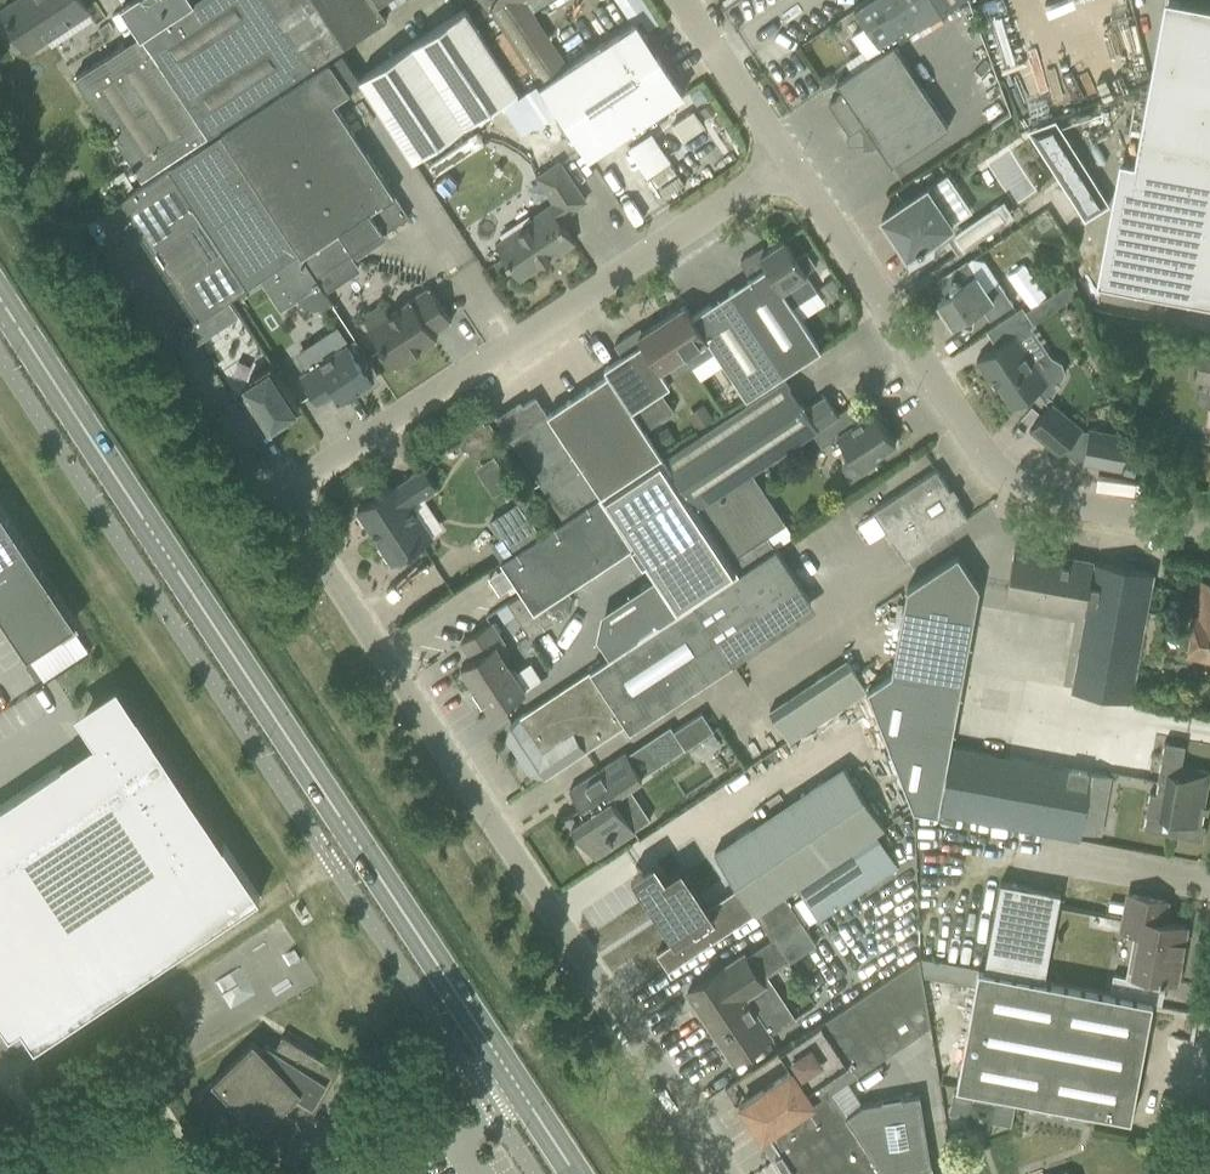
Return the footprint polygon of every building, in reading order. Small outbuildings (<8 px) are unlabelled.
[(28,49),(88,9),(82,0),(15,0),(2,9),(28,49)] [(376,0),(191,0),(187,3),(186,0),(131,0),(122,6),(140,33),(74,76),(142,179),(163,166),(328,56),(343,46),(387,17),(378,3),(376,0)] [(524,0),(485,0),(494,14),(517,49),(544,31),(524,0)] [(894,44),(917,28),(959,0),(866,0),(854,8),(866,26),(852,36),(868,61),(894,44)] [(1171,0),(1165,0),(1134,163),(1119,160),(1096,282),(1209,304),(1209,7),(1171,0)] [(465,7),(359,77),(412,158),(518,88),(465,7)] [(635,21),(567,66),(544,31),(517,49),(541,83),(588,156),(682,94),(635,21)] [(948,125),(894,44),(868,61),(837,82),(843,91),(827,102),(845,128),(846,128),(849,131),(846,134),(847,144),(863,142),(864,146),(872,145),(876,142),(891,164),(911,150),(948,125)] [(350,91),(330,60),(221,132),(316,277),(409,215),(334,102),(350,91)] [(830,73),(819,80),(825,89),(836,82),(830,73)] [(685,97),(652,119),(691,180),(730,155),(703,112),(697,116),(685,97)] [(1027,127),(1042,151),(1084,217),(1109,201),(1067,136),(1055,117),(1027,127)] [(624,145),(641,174),(667,158),(650,130),(624,145)] [(316,277),(221,132),(165,168),(167,171),(243,291),(262,279),(281,308),(282,307),(319,283),(316,277)] [(519,277),(574,241),(559,218),(585,200),(559,161),(537,176),(555,203),(496,242),(519,277)] [(243,291),(167,171),(117,203),(193,321),(195,323),(229,301),(243,291)] [(952,224),(927,187),(882,217),(898,242),(899,241),(906,252),(918,245),(918,246),(924,242),(923,241),(952,224)] [(958,247),(1010,213),(1000,198),(948,232),(958,247)] [(783,239),(760,254),(759,255),(782,289),(794,307),(818,290),(805,272),(815,266),(806,251),(796,258),(783,239)] [(750,276),(731,289),(786,372),(821,348),(794,307),(782,289),(759,255),(760,254),(757,249),(739,261),(750,276)] [(936,299),(950,319),(965,309),(968,314),(979,307),(983,308),(990,318),(1010,304),(1013,302),(998,280),(986,288),(969,263),(962,267),(940,282),(947,292),(936,299)] [(380,302),(361,315),(394,365),(399,362),(401,365),(414,356),(412,353),(436,338),(429,326),(446,315),(450,321),(451,320),(429,287),(388,314),(380,302)] [(786,372),(731,289),(692,315),(716,351),(747,398),(779,377),(786,372)] [(193,321),(187,326),(198,342),(238,315),(229,301),(195,323),(193,321)] [(716,351),(692,315),(685,304),(661,320),(683,353),(691,365),(692,367),(716,351)] [(1022,306),(1009,314),(1021,332),(1033,323),(1022,306)] [(635,329),(614,343),(622,355),(632,348),(660,390),(670,384),(668,381),(671,378),(663,366),(683,353),(661,320),(639,335),(635,329)] [(337,326),(296,353),(306,370),(301,373),(317,399),(333,388),(342,400),(372,380),(369,376),(377,371),(355,338),(348,343),(337,326)] [(1014,333),(992,348),(976,359),(987,376),(991,373),(1013,405),(1037,388),(1045,401),(1051,396),(1065,373),(1061,362),(1052,356),(1041,359),(1035,363),(1014,333)] [(632,348),(622,355),(604,367),(608,373),(607,374),(644,429),(673,410),(660,390),(632,348)] [(1202,349),(1197,379),(1195,391),(1198,391),(1197,395),(1197,397),(1199,399),(1200,402),(1204,404),(1209,407),(1209,410),(1209,351),(1202,349)] [(295,408),(299,406),(270,363),(255,373),(258,376),(245,385),(248,388),(244,391),(270,430),(288,418),(286,415),(295,409),(295,408)] [(661,454),(658,450),(650,437),(644,429),(607,374),(548,413),(601,494),(661,455),(661,454)] [(785,522),(751,471),(811,430),(821,446),(837,436),(849,454),(845,457),(842,463),(842,467),(845,472),(851,475),(857,474),(878,460),(875,456),(895,443),(874,409),(860,418),(851,404),(837,413),(825,395),(805,408),(785,378),(765,392),(702,433),(701,432),(663,457),(730,559),(785,522)] [(511,438),(562,519),(599,495),(588,476),(536,395),(521,404),(517,403),(497,417),(511,438)] [(1051,402),(1030,428),(1059,452),(1063,448),(1072,456),(1083,458),(1083,461),(1121,468),(1127,434),(1089,427),(1088,434),(1081,433),(1078,430),(1081,426),(1051,402)] [(712,419),(703,405),(690,413),(699,428),(712,419)] [(470,454),(480,455),(483,450),(489,452),(499,444),(493,434),(496,432),(485,416),(455,436),(461,446),(468,447),(470,454)] [(650,437),(658,450),(674,439),(665,427),(650,437)] [(739,572),(730,559),(663,457),(661,454),(661,455),(601,494),(599,495),(562,519),(540,534),(502,559),(500,561),(522,594),(508,602),(515,614),(529,637),(559,618),(548,601),(632,546),(676,613),(739,572)] [(412,549),(423,541),(432,535),(419,516),(408,500),(414,497),(416,500),(423,495),(426,499),(435,492),(432,489),(435,487),(422,468),(398,484),(397,483),(357,510),(392,562),(412,549)] [(936,468),(873,510),(905,559),(968,517),(967,515),(936,468)] [(518,501),(489,521),(500,537),(491,543),(502,559),(540,534),(518,501)] [(16,533),(6,518),(4,520),(0,513),(0,543),(16,533)] [(0,543),(0,608),(46,577),(41,570),(38,571),(19,542),(21,540),(16,533),(0,543)] [(1140,646),(1145,617),(1153,571),(1095,560),(1095,562),(1093,562),(1093,561),(1014,547),(1004,600),(1083,614),(1083,613),(1086,614),(1072,691),(1130,701),(1140,646)] [(739,572),(676,613),(510,722),(507,737),(521,740),(518,754),(533,757),(530,772),(546,775),(548,761),(562,763),(810,601),(776,548),(739,572)] [(0,608),(0,614),(27,655),(61,633),(60,632),(73,624),(53,593),(55,592),(46,577),(0,608)] [(1198,602),(1196,614),(1194,614),(1187,653),(1209,657),(1209,580),(1202,578),(1198,602)] [(515,614),(494,628),(503,641),(508,650),(529,637),(515,614)] [(1160,620),(1145,617),(1140,646),(1155,649),(1160,620)] [(525,689),(496,645),(503,641),(491,623),(461,643),(472,660),(461,667),(491,712),(525,689)] [(92,742),(89,744),(64,761),(61,763),(62,764),(0,805),(0,1020),(9,1033),(21,1025),(34,1046),(259,896),(224,843),(223,843),(219,838),(156,742),(155,742),(152,737),(153,737),(137,713),(136,713),(125,721),(112,701),(82,721),(95,741),(92,743),(92,742)] [(670,724),(626,753),(641,777),(685,748),(713,730),(702,712),(673,730),(670,724)] [(1185,744),(1164,740),(1154,793),(1149,792),(1145,814),(1147,814),(1144,827),(1169,832),(1169,833),(1202,839),(1205,823),(1201,822),(1203,811),(1208,812),(1209,806),(1197,803),(1199,795),(1203,795),(1207,771),(1181,766),(1185,744)] [(950,746),(936,812),(1080,839),(1082,829),(1092,772),(950,746)] [(641,777),(626,753),(625,753),(569,789),(580,806),(561,819),(575,841),(581,836),(595,857),(615,843),(634,831),(612,797),(641,777)] [(843,766),(713,852),(736,887),(754,913),(755,914),(783,895),(798,886),(824,868),(884,828),(883,827),(861,793),(843,766)] [(1092,772),(1082,829),(1099,832),(1110,775),(1092,772)] [(654,860),(631,876),(674,940),(656,952),(668,970),(754,913),(736,887),(708,906),(681,866),(665,876),(654,860)] [(824,868),(798,886),(819,917),(845,899),(824,868)] [(1043,981),(1056,915),(1060,891),(1001,880),(984,968),(984,970),(1043,981)] [(1121,929),(1134,932),(1125,976),(1113,974),(1109,993),(1152,1001),(1152,1000),(1159,1001),(1164,978),(1175,980),(1186,925),(1162,920),(1167,900),(1128,893),(1121,929)] [(742,954),(707,977),(687,991),(732,1059),(769,1035),(743,997),(762,984),(759,980),(786,962),(787,963),(815,944),(802,924),(809,919),(796,900),(789,905),(783,895),(755,914),(771,938),(744,956),(742,954)] [(930,1026),(921,975),(918,957),(820,1023),(839,1051),(826,1059),(838,1077),(784,1113),(788,1120),(769,1132),(796,1173),(932,1173),(918,1093),(864,1102),(845,1115),(830,1091),(930,1026)] [(978,968),(918,957),(921,975),(975,985),(976,979),(978,968)] [(984,970),(984,968),(978,967),(978,968),(976,979),(975,985),(956,1085),(1051,1102),(1083,1108),(1129,1117),(1152,1001),(1109,993),(1073,986),(1043,981),(984,970)] [(790,1071),(761,1091),(741,1104),(762,1137),(769,1132),(788,1120),(784,1113),(838,1077),(826,1059),(839,1051),(820,1023),(776,1051),(790,1071)] [(211,1080),(212,1080),(238,1107),(229,1121),(287,1156),(339,1069),(282,1035),(274,1049),(266,1044),(262,1050),(253,1040),(211,1080)] [(1009,1124),(1012,1105),(953,1094),(949,1113),(1009,1124)]
